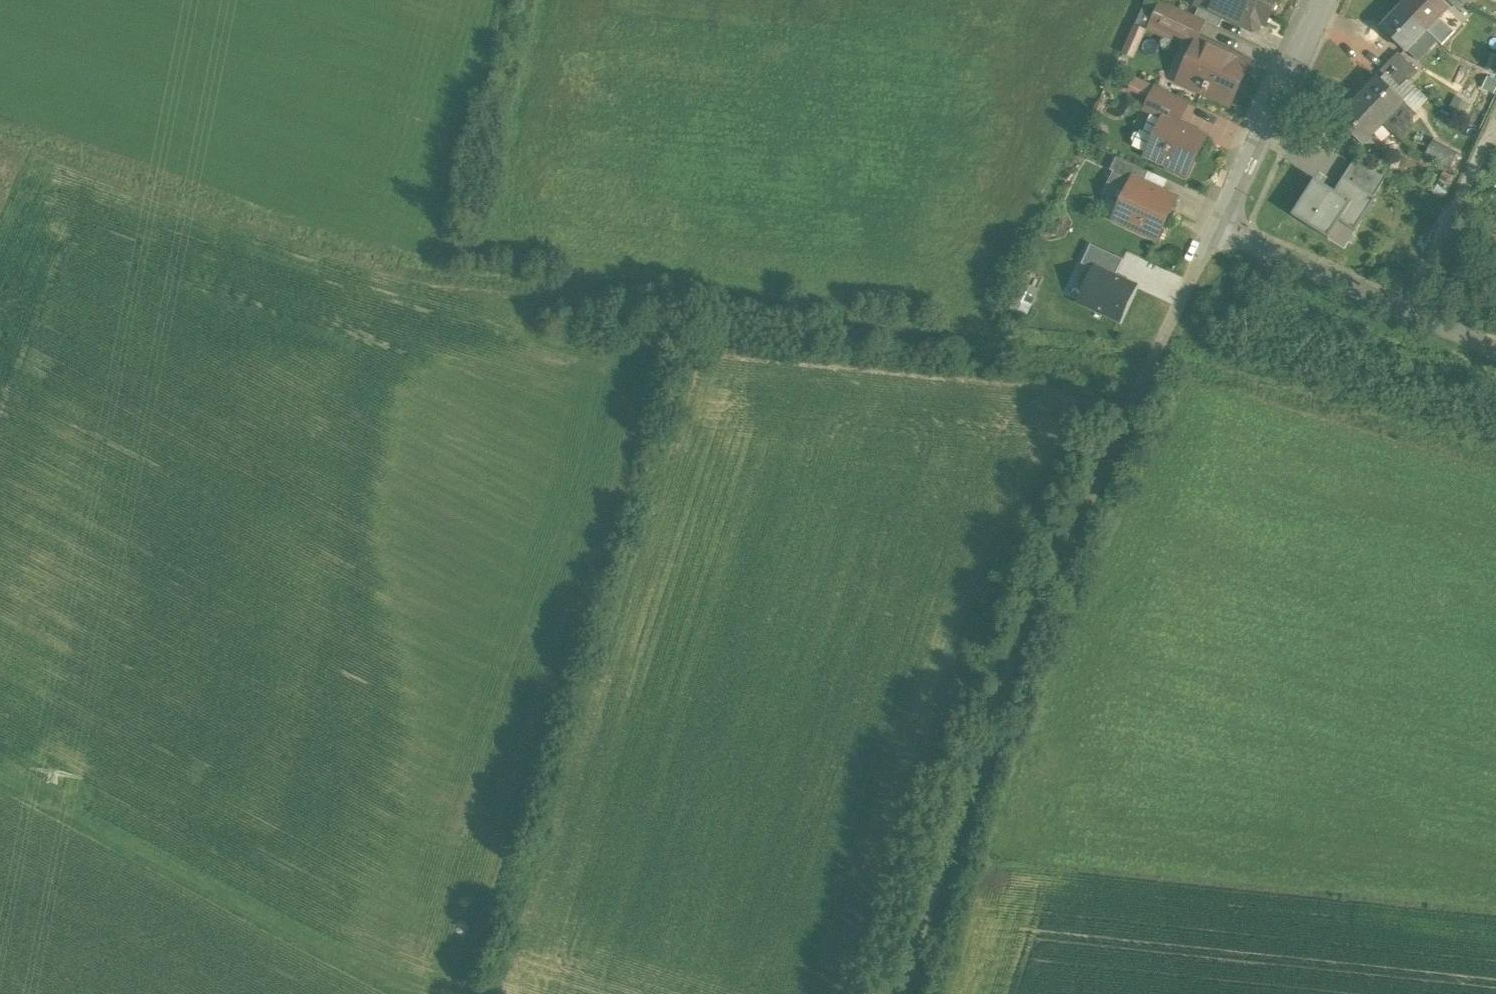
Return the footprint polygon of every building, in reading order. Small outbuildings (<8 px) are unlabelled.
[(1131,24),(1138,27),(1150,0),(1141,0),(1131,24)] [(1226,7),(1266,25),(1278,0),(1230,0),(1226,7)] [(1437,0),(1410,0),(1402,8),(1426,30),(1447,9),(1437,0)] [(1201,20),(1163,2),(1152,26),(1190,44),(1201,20)] [(1402,8),(1382,29),(1406,52),(1426,30),(1402,8)] [(1452,34),(1460,26),(1450,14),(1441,22),(1452,34)] [(1132,58),(1144,31),(1134,26),(1122,53),(1132,58)] [(1249,64),(1198,40),(1182,76),(1205,86),(1203,92),(1227,103),(1245,64),(1248,66),(1249,64)] [(1418,72),(1399,54),(1390,63),(1409,81),(1418,72)] [(1409,81),(1390,63),(1381,72),(1400,90),(1409,81)] [(1140,95),(1145,82),(1128,77),(1123,89),(1140,95)] [(1403,102),(1380,79),(1359,100),(1383,123),(1398,107),(1403,102)] [(1189,102),(1157,88),(1146,111),(1152,114),(1164,119),(1177,126),(1189,102)] [(1359,100),(1339,121),(1363,144),(1383,123),(1359,100)] [(1383,123),(1398,138),(1412,125),(1411,120),(1398,107),(1383,123)] [(1152,114),(1144,131),(1135,134),(1132,140),(1136,149),(1148,154),(1164,119),(1152,114)] [(1177,126),(1164,119),(1148,154),(1148,155),(1167,164),(1169,167),(1183,174),(1186,173),(1188,174),(1205,138),(1177,126)] [(1456,154),(1433,141),(1426,154),(1449,166),(1456,154)] [(1149,172),(1117,157),(1110,171),(1115,173),(1132,181),(1133,179),(1144,184),(1149,172)] [(1386,177),(1357,164),(1347,179),(1374,197),(1386,177)] [(1132,181),(1115,173),(1112,181),(1109,182),(1106,190),(1108,196),(1122,203),(1132,181)] [(1316,180),(1293,215),(1324,235),(1340,211),(1360,224),(1376,198),(1374,197),(1347,179),(1344,178),(1338,188),(1341,190),(1338,194),(1316,180)] [(1144,184),(1133,179),(1132,181),(1122,203),(1114,220),(1157,240),(1177,199),(1144,184)] [(1111,274),(1118,259),(1088,245),(1063,300),(1118,325),(1136,285),(1111,274)] [(1013,283),(1007,313),(1026,317),(1033,287),(1013,283)]
